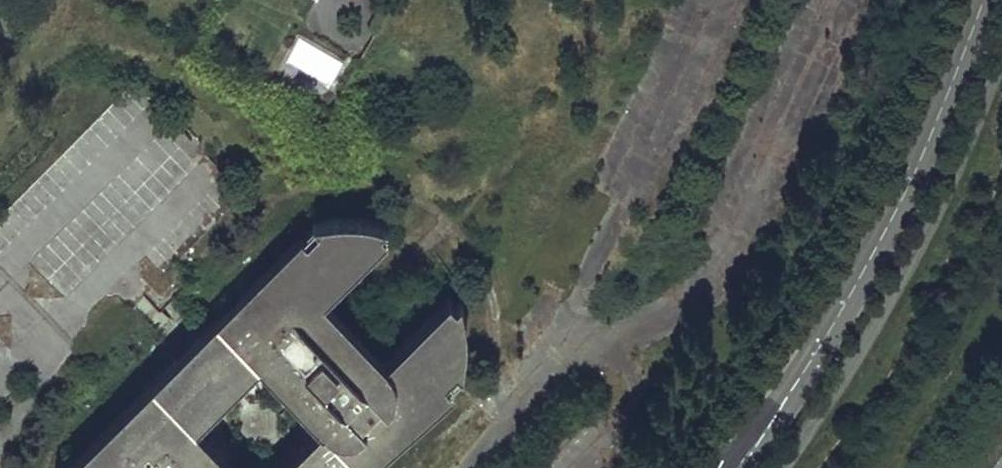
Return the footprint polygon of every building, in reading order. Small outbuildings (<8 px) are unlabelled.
[(317,119),(101,0),(28,0),(0,51),(0,467),(650,467),(718,380),(783,275),(317,119)]
